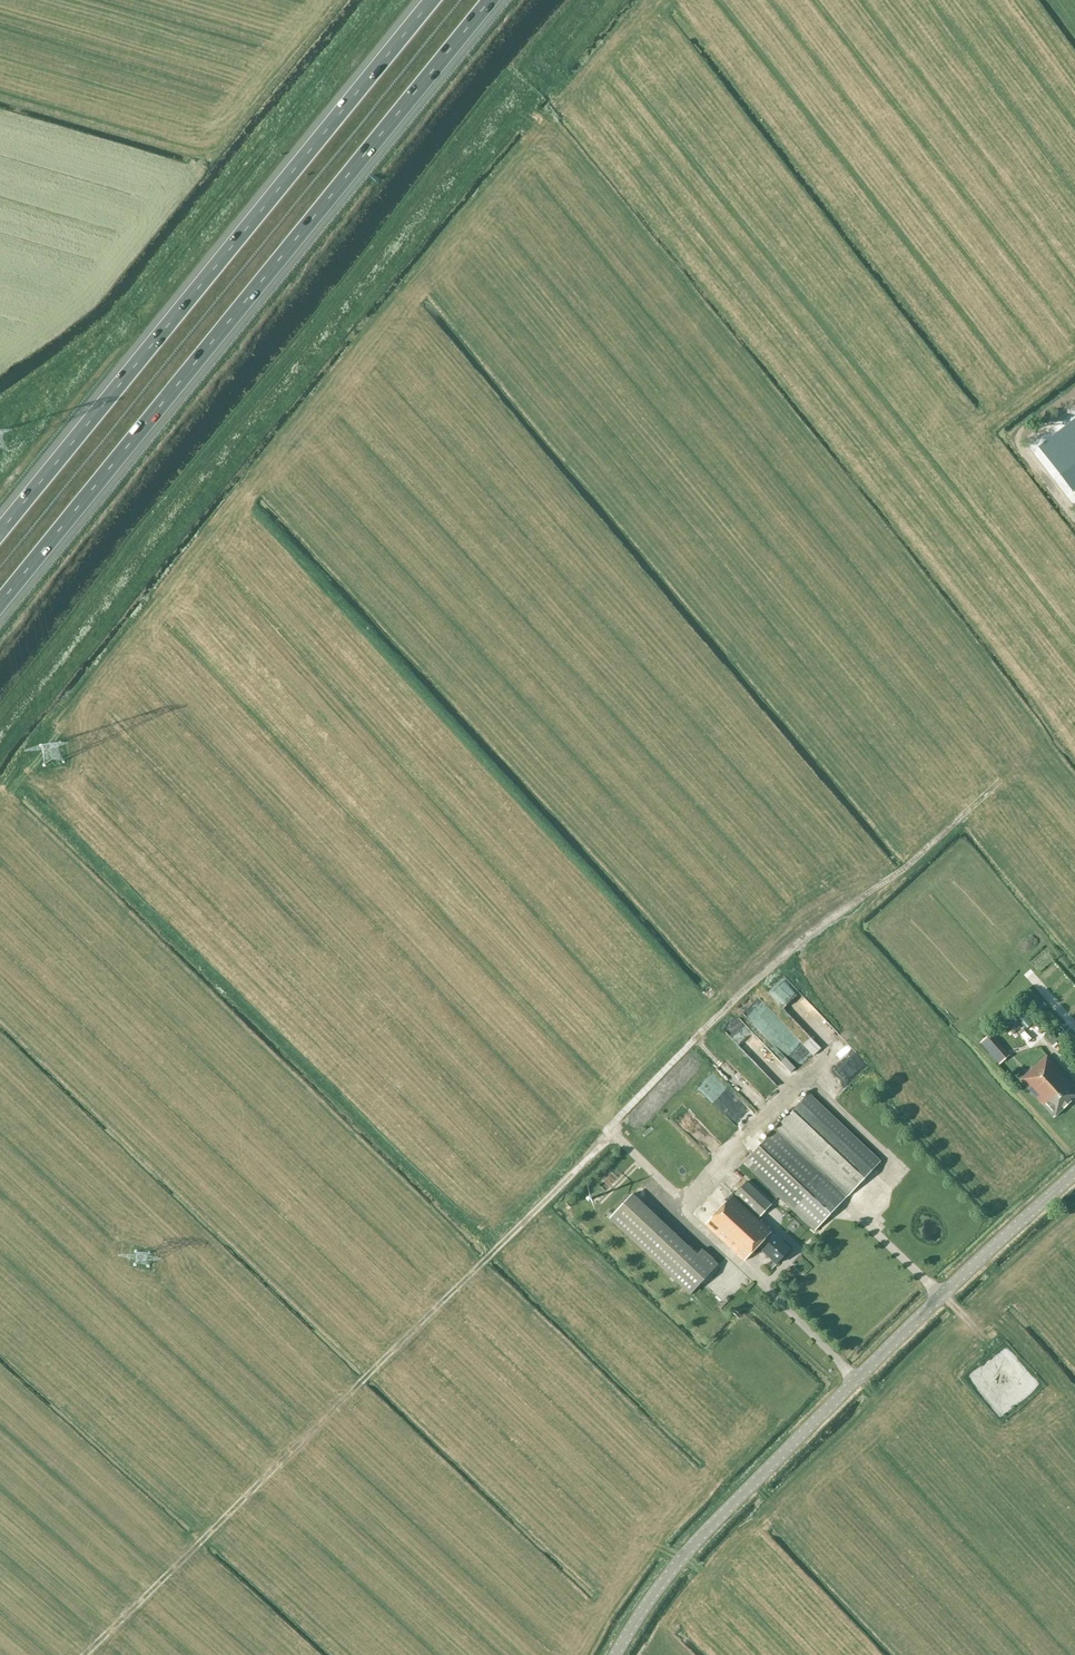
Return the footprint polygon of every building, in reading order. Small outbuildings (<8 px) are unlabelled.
[(1052,1046),(1058,1040),(1051,1031),(1044,1037),(1052,1046)] [(995,1049),(986,1039),(981,1043),(990,1053),(995,1049)] [(1020,1080),(1053,1117),(1074,1097),(1074,1087),(1047,1055),(1020,1080)] [(809,1093),(800,1102),(740,1166),(744,1170),(747,1167),(815,1231),(872,1170),(881,1161),(809,1093)] [(773,1205),(748,1182),(735,1195),(760,1218),(773,1205)] [(697,1255),(632,1194),(609,1218),(690,1295),(718,1265),(702,1249),(697,1255)] [(771,1232),(732,1196),(705,1224),(745,1261),(759,1246),(763,1250),(762,1251),(776,1264),(790,1250),(776,1236),(775,1237),(771,1233),(771,1232)]
